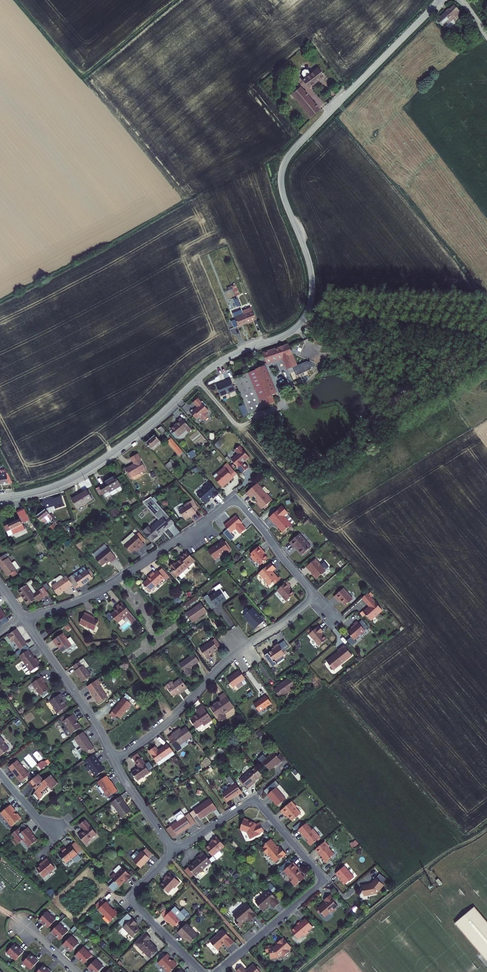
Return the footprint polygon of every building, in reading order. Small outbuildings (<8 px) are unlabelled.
[(453,6),(436,21),(443,30),(446,27),(447,28),(453,23),(452,22),(460,15),(453,6)] [(306,87),(322,75),(317,67),(316,67),(309,73),(306,69),(303,69),(301,70),(300,73),(303,77),(300,79),(306,87)] [(296,83),(294,80),(285,87),(309,116),(317,109),(296,83)] [(247,321),(243,314),(242,311),(240,305),(239,303),(236,304),(238,309),(232,312),(235,318),(231,320),(233,327),(247,321)] [(243,314),(247,321),(254,318),(250,306),(244,309),(242,304),(240,305),(242,311),(243,314)] [(308,362),(297,366),(289,345),(264,353),(268,363),(282,358),(288,370),(293,368),(296,376),(311,370),(311,369),(313,368),(311,362),(308,363),(308,362)] [(249,414),(279,401),(265,366),(235,379),(249,414)] [(215,385),(220,397),(227,394),(228,395),(236,391),(231,379),(225,382),(225,383),(222,384),(221,383),(215,385)] [(193,409),(189,413),(195,420),(199,417),(200,418),(203,421),(208,417),(205,414),(208,411),(200,402),(196,406),(198,409),(195,412),(193,409)] [(170,430),(178,438),(186,431),(188,433),(191,431),(181,419),(178,421),(179,422),(170,430)] [(166,432),(161,426),(158,429),(163,435),(166,432)] [(152,449),(161,441),(155,435),(146,443),(152,449)] [(183,452),(171,438),(169,440),(168,441),(179,456),(181,454),(183,452)] [(251,459),(241,447),(236,451),(239,455),(233,460),(232,460),(244,474),(249,469),(245,463),(246,462),(247,462),(251,459)] [(188,452),(191,458),(196,455),(193,449),(188,452)] [(237,452),(231,457),(233,460),(239,455),(237,452)] [(131,478),(146,469),(138,454),(131,458),(135,464),(133,466),(132,465),(126,469),(131,478)] [(172,461),(166,465),(172,473),(175,470),(173,467),(175,465),(173,463),(172,461)] [(238,474),(229,464),(225,468),(226,469),(222,472),(218,475),(220,477),(216,481),(223,488),(227,485),(227,483),(229,481),(231,481),(234,478),(234,477),(238,474)] [(12,483),(7,474),(4,469),(0,470),(0,485),(12,483)] [(116,488),(121,486),(115,476),(104,483),(105,484),(100,487),(104,494),(109,491),(110,492),(116,488)] [(219,495),(210,484),(204,488),(204,490),(198,495),(198,497),(205,506),(210,501),(209,500),(212,498),(214,500),(219,495)] [(247,494),(251,499),(254,497),(259,502),(257,504),(263,510),(273,501),(268,495),(267,496),(262,490),(263,489),(258,484),(247,494)] [(100,487),(96,489),(100,496),(104,494),(100,487)] [(118,492),(116,488),(110,492),(109,491),(104,494),(106,497),(111,494),(112,496),(118,492)] [(87,490),(72,499),(77,509),(93,499),(87,490)] [(41,503),(46,509),(54,506),(55,509),(65,506),(61,496),(57,497),(57,498),(52,500),(52,499),(41,503)] [(158,535),(159,536),(165,530),(164,529),(167,527),(167,528),(174,522),(151,496),(143,502),(159,520),(151,527),(153,528),(152,529),(149,526),(143,531),(152,542),(159,537),(157,535),(158,535)] [(192,500),(189,502),(195,510),(198,508),(192,500)] [(189,515),(195,511),(195,510),(189,502),(184,505),(185,506),(180,510),(186,519),(190,516),(189,515)] [(110,511),(113,517),(119,513),(116,507),(110,511)] [(283,533),(291,526),(284,517),(288,513),(283,507),(269,518),(275,524),(283,533)] [(20,519),(23,524),(30,521),(24,508),(17,511),(20,519)] [(49,513),(46,509),(37,516),(43,524),(46,522),(47,523),(51,520),(53,518),(51,515),(49,513)] [(242,524),(243,523),(236,516),(225,526),(231,533),(236,529),(241,534),(246,529),(242,524)] [(23,524),(20,519),(9,524),(13,534),(25,529),(23,524)] [(59,526),(56,522),(54,524),(49,527),(52,531),(59,526)] [(4,526),(9,536),(13,534),(9,524),(4,526)] [(133,532),(122,542),(124,545),(136,534),(133,532)] [(139,549),(144,544),(136,534),(124,545),(130,552),(134,549),(137,547),(138,549),(139,549)] [(310,548),(299,535),(289,543),(294,549),(296,548),(298,550),(298,551),(302,556),(310,548)] [(227,553),(230,551),(223,540),(208,550),(214,559),(226,552),(227,553)] [(93,554),(96,558),(108,547),(105,544),(93,554)] [(109,559),(111,562),(116,557),(108,547),(96,558),(102,565),(109,559)] [(257,561),(260,565),(268,559),(265,555),(262,553),(263,552),(259,547),(251,554),(252,555),(250,556),(255,562),(257,561)] [(180,557),(181,558),(175,564),(174,563),(170,567),(178,575),(182,571),(195,560),(187,552),(180,557)] [(17,570),(8,556),(6,558),(4,555),(0,558),(0,564),(8,576),(17,570)] [(321,565),(316,560),(306,568),(310,573),(311,572),(312,574),(312,575),(315,580),(320,576),(322,575),(325,572),(320,566),(321,565)] [(271,563),(259,573),(261,574),(260,575),(263,578),(265,578),(265,580),(268,584),(270,585),(272,583),(274,582),(275,584),(279,580),(275,575),(274,576),(271,572),(275,568),(271,563)] [(73,575),(75,578),(87,569),(85,566),(73,575)] [(161,567),(158,571),(164,578),(166,580),(170,577),(161,567)] [(92,576),(88,570),(87,569),(75,578),(73,575),(69,578),(73,584),(76,588),(80,585),(81,586),(93,578),(92,576)] [(150,591),(164,578),(158,571),(154,573),(153,572),(150,575),(151,576),(149,578),(143,583),(150,591)] [(73,584),(69,578),(67,576),(64,578),(59,582),(52,586),(58,595),(73,584)] [(26,584),(27,585),(34,594),(36,593),(30,585),(34,583),(32,580),(26,584)] [(291,587),(287,582),(277,591),(286,602),(294,595),(290,590),(290,591),(288,589),(291,587)] [(217,591),(209,597),(208,595),(204,597),(212,609),(216,606),(219,604),(219,603),(226,598),(220,589),(223,587),(220,584),(214,588),(217,591)] [(37,599),(39,601),(44,598),(39,591),(36,593),(34,594),(27,585),(19,591),(22,596),(23,595),(26,599),(25,600),(28,605),(37,599)] [(344,607),(352,601),(343,590),(333,598),(338,603),(340,601),(344,607)] [(381,612),(366,595),(361,600),(368,608),(362,613),(369,622),(381,612)] [(140,624),(122,601),(116,607),(118,609),(115,611),(111,614),(109,613),(106,615),(111,621),(114,618),(118,623),(123,618),(124,619),(127,616),(136,627),(140,624)] [(186,613),(193,622),(207,612),(201,603),(186,613)] [(260,617),(252,608),(244,615),(250,623),(249,623),(255,629),(264,621),(260,617)] [(91,617),(91,616),(85,613),(80,623),(95,630),(98,621),(91,617)] [(353,641),(364,631),(362,629),(357,624),(356,622),(352,625),(354,627),(346,633),(353,641)] [(308,635),(318,647),(325,640),(320,634),(322,632),(318,627),(308,635)] [(21,636),(16,630),(8,636),(12,642),(14,641),(20,649),(27,645),(23,638),(22,639),(20,636),(21,636)] [(72,645),(75,643),(70,637),(68,639),(63,633),(53,640),(57,646),(58,645),(63,652),(72,646),(72,645)] [(210,655),(218,649),(217,647),(220,645),(215,638),(200,649),(207,659),(211,657),(210,655)] [(285,654),(278,644),(274,647),(275,648),(268,653),(265,656),(272,666),(276,663),(274,661),(285,654)] [(330,658),(325,662),(332,671),(351,656),(343,646),(336,651),(337,652),(332,657),(330,659),(330,658)] [(28,650),(21,655),(19,656),(31,672),(40,665),(28,650)] [(192,666),(199,661),(194,654),(179,664),(185,672),(184,672),(187,677),(194,673),(190,667),(192,666)] [(91,675),(81,661),(73,666),(76,670),(75,671),(82,682),(91,675)] [(243,675),(239,670),(227,679),(233,687),(245,679),(243,675)] [(45,681),(42,676),(32,683),(40,695),(49,689),(44,682),(45,681)] [(296,686),(290,677),(277,686),(278,687),(274,689),(280,697),(296,686)] [(184,690),(188,688),(181,678),(173,684),(171,682),(166,686),(168,689),(173,696),(183,689),(184,690)] [(87,686),(90,690),(99,685),(101,683),(98,679),(87,686)] [(107,697),(99,685),(90,690),(99,703),(107,697)] [(232,704),(224,692),(219,696),(221,699),(210,707),(219,719),(225,715),(221,711),(232,704)] [(53,707),(58,713),(67,707),(62,700),(64,698),(60,693),(50,701),(54,706),(53,707)] [(271,703),(266,696),(254,704),(259,712),(271,703)] [(117,715),(120,718),(132,704),(124,698),(110,714),(114,718),(117,715)] [(212,720),(204,707),(198,712),(199,713),(190,719),(196,728),(202,723),(204,725),(212,720)] [(65,723),(64,724),(64,726),(65,727),(67,728),(68,728),(72,733),(81,727),(78,723),(76,721),(77,720),(73,715),(63,721),(65,723)] [(182,749),(179,745),(193,736),(186,727),(182,730),(180,731),(178,729),(172,734),(172,735),(168,738),(178,751),(182,749)] [(67,728),(64,731),(67,735),(68,736),(72,733),(68,728),(67,728)] [(95,748),(83,731),(74,738),(85,754),(95,748)] [(0,738),(0,755),(1,756),(10,748),(4,743),(5,742),(5,741),(1,737),(0,738)] [(172,751),(173,751),(172,750),(168,744),(158,750),(156,746),(149,751),(157,762),(162,759),(164,762),(175,755),(172,751)] [(268,757),(263,762),(270,769),(276,764),(278,766),(282,761),(274,752),(272,754),(272,753),(267,757),(268,757)] [(132,757),(135,761),(141,758),(138,753),(132,757)] [(101,763),(100,763),(93,754),(88,758),(85,760),(88,764),(85,767),(88,771),(91,769),(96,776),(105,769),(101,763)] [(137,780),(149,772),(145,764),(141,758),(135,761),(135,762),(139,767),(132,772),(137,780)] [(18,760),(9,767),(21,781),(30,774),(18,760)] [(252,770),(241,779),(243,782),(246,785),(248,788),(254,783),(253,783),(259,778),(258,778),(262,774),(256,767),(252,770)] [(52,774),(45,780),(39,774),(29,782),(36,790),(34,794),(38,799),(44,795),(41,792),(48,785),(51,789),(59,783),(52,774)] [(107,775),(97,782),(108,797),(117,790),(107,775)] [(243,792),(236,783),(228,788),(229,789),(224,793),(224,798),(227,802),(231,799),(234,798),(234,797),(236,795),(237,796),(243,792)] [(276,787),(267,795),(272,800),(273,800),(278,806),(286,799),(276,787)] [(122,818),(131,811),(120,796),(111,802),(122,818)] [(210,798),(194,810),(198,815),(200,819),(213,810),(213,811),(217,808),(210,798)] [(292,801),(281,811),(286,816),(288,815),(293,821),(301,813),(296,808),(297,807),(292,801)] [(1,812),(12,826),(22,818),(17,813),(16,813),(15,812),(16,810),(11,804),(1,812)] [(189,813),(193,819),(198,815),(194,810),(189,813)] [(178,821),(171,826),(178,835),(188,828),(192,826),(185,816),(182,811),(174,816),(178,821)] [(185,816),(192,826),(196,823),(189,814),(185,816)] [(250,820),(244,818),(240,829),(247,831),(250,838),(260,834),(260,832),(264,830),(260,822),(256,824),(255,823),(253,822),(252,822),(250,821),(250,820)] [(85,820),(80,824),(85,830),(78,835),(86,844),(90,841),(89,840),(97,834),(85,820)] [(27,827),(24,823),(12,833),(15,837),(14,838),(19,843),(23,840),(24,840),(29,845),(30,845),(37,840),(32,833),(33,832),(28,826),(27,827)] [(312,830),(306,823),(299,829),(306,838),(307,838),(309,840),(307,841),(311,845),(320,837),(313,829),(312,830)] [(212,842),(206,848),(213,856),(225,846),(217,836),(211,841),(212,842)] [(271,838),(265,844),(266,845),(263,848),(263,849),(266,853),(268,853),(276,863),(279,861),(280,859),(286,853),(281,847),(280,848),(278,846),(277,847),(275,844),(276,844),(271,838)] [(325,841),(315,849),(320,854),(323,857),(322,858),(325,863),(331,858),(331,857),(332,856),(334,854),(329,848),(329,846),(325,841)] [(67,848),(64,846),(61,848),(63,851),(59,855),(60,855),(66,862),(72,857),(73,858),(78,854),(71,845),(67,848)] [(148,846),(143,851),(149,857),(154,852),(148,846)] [(142,850),(133,860),(140,867),(146,860),(147,861),(150,858),(149,857),(143,851),(142,850)] [(212,862),(203,852),(197,857),(199,858),(188,867),(195,876),(202,870),(203,870),(205,868),(205,867),(212,862)] [(60,855),(55,859),(61,866),(66,862),(60,855)] [(38,869),(44,877),(56,868),(48,859),(43,863),(44,864),(41,866),(38,869)] [(300,869),(294,862),(284,870),(292,880),(291,881),(295,886),(305,878),(299,870),(300,869)] [(345,865),(335,873),(339,878),(340,878),(342,880),(341,881),(345,886),(350,882),(349,881),(354,877),(349,871),(350,871),(345,865)] [(115,872),(110,877),(120,886),(123,883),(122,882),(125,880),(127,881),(132,876),(123,867),(116,873),(115,872)] [(166,880),(160,885),(168,893),(174,887),(174,888),(180,881),(170,872),(164,878),(166,880)] [(365,896),(378,893),(385,884),(377,878),(371,884),(369,885),(369,884),(363,886),(365,896)] [(281,903),(269,889),(266,892),(267,892),(264,894),(260,897),(261,898),(257,901),(257,903),(264,911),(268,907),(268,905),(271,903),(275,908),(281,903)] [(335,900),(330,894),(324,900),(326,902),(323,904),(316,909),(320,914),(321,912),(324,915),(327,915),(331,912),(333,912),(336,909),(336,907),(338,906),(334,902),(335,900)] [(102,898),(97,904),(100,907),(106,902),(102,898)] [(110,903),(107,900),(106,902),(100,907),(99,908),(106,915),(112,921),(116,917),(115,916),(120,912),(115,908),(114,909),(109,904),(110,903)] [(258,915),(247,903),(239,910),(238,912),(235,915),(235,917),(238,920),(236,922),(241,928),(244,925),(242,923),(249,918),(251,921),(258,915)] [(474,907),(455,923),(481,954),(486,961),(486,922),(474,907)] [(175,912),(172,909),(169,912),(165,917),(164,917),(168,921),(169,920),(174,926),(181,919),(175,913),(175,912)] [(48,911),(39,920),(42,923),(43,922),(48,928),(56,920),(48,911)] [(137,923),(132,918),(123,927),(134,936),(140,930),(136,925),(137,923)] [(291,930),(299,939),(304,934),(305,935),(309,932),(308,930),(313,926),(306,918),(301,922),(300,921),(297,924),(298,925),(296,927),(295,927),(291,930)] [(187,923),(178,931),(181,935),(182,934),(191,943),(198,935),(187,923)] [(59,924),(51,932),(54,935),(60,940),(68,932),(59,924)] [(224,929),(210,941),(219,950),(224,946),(222,945),(225,942),(229,947),(235,941),(224,929)] [(146,932),(135,942),(140,946),(139,947),(142,951),(143,950),(150,957),(158,949),(149,940),(151,938),(146,932)] [(71,936),(62,945),(66,948),(70,952),(73,949),(74,950),(79,945),(71,936)] [(292,947),(284,937),(278,942),(279,944),(275,947),(273,948),(273,945),(265,946),(266,952),(269,952),(270,955),(271,956),(278,955),(282,952),(284,955),(285,955),(288,952),(288,951),(292,947)] [(16,960),(24,951),(20,948),(20,949),(14,944),(7,952),(16,960)] [(83,948),(75,956),(78,959),(84,964),(92,956),(83,948)] [(168,953),(158,962),(161,965),(163,965),(165,968),(165,969),(168,971),(170,971),(177,965),(177,963),(174,960),(172,960),(170,957),(171,956),(168,953)] [(28,956),(22,961),(31,969),(39,960),(35,957),(35,958),(31,954),(28,956)] [(87,968),(91,971),(92,971),(99,971),(104,967),(95,959),(87,968)] [(237,970),(238,971),(262,971),(255,964),(247,970),(243,965),(237,970)]
